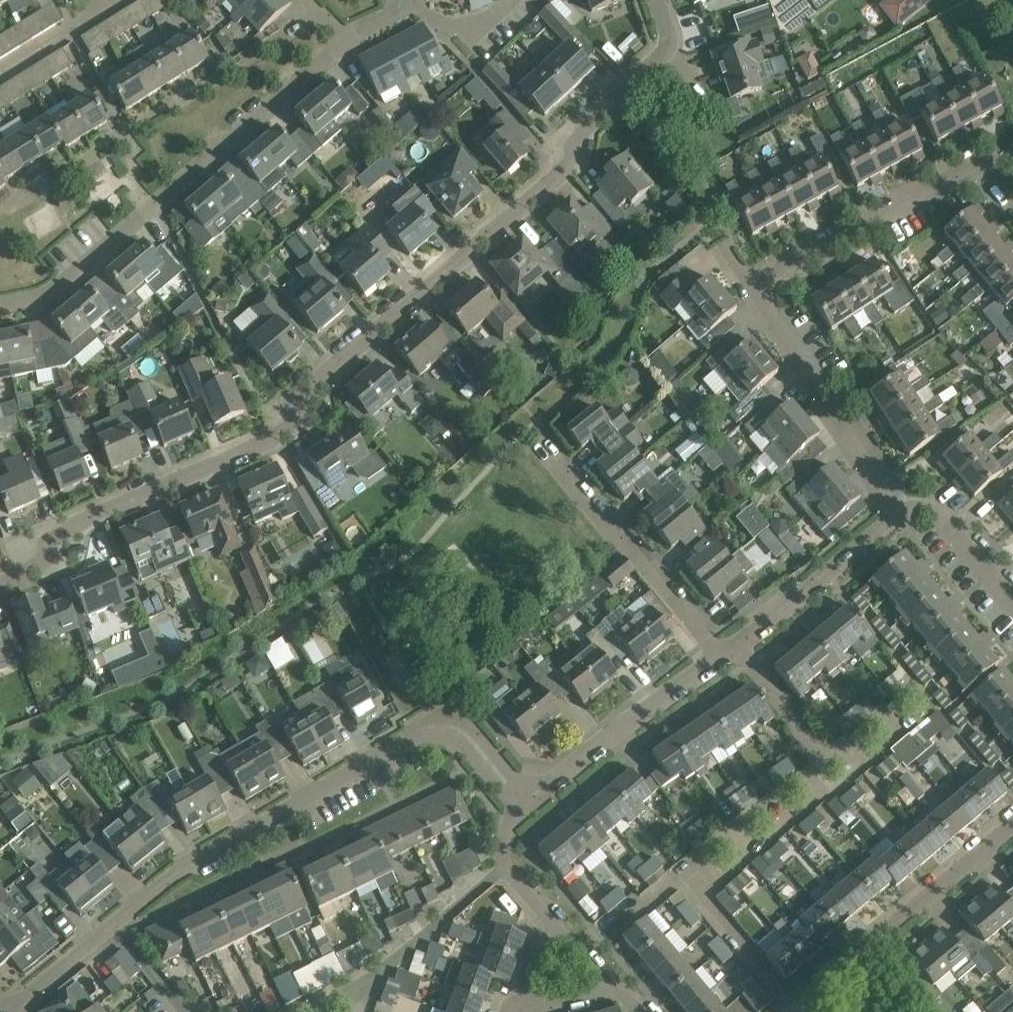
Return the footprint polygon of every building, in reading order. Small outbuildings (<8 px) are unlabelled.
[(7,3),(13,15),(31,6),(29,0),(6,0),(7,3)] [(123,11),(134,28),(154,16),(145,0),(142,0),(123,11)] [(154,16),(174,3),(172,0),(145,0),(154,16)] [(245,17),(244,15),(260,0),(230,0),(238,9),(232,15),(239,23),(245,17)] [(245,17),(260,33),(291,5),(287,0),(260,0),(244,15),(245,17)] [(592,12),(622,2),(622,0),(588,0),(592,12)] [(881,7),(897,27),(932,0),(890,0),(881,7)] [(43,10),(34,15),(44,32),(56,25),(64,20),(53,3),(43,10)] [(580,36),(570,26),(550,5),(539,16),(567,46),(568,47),(580,36)] [(773,22),(768,7),(734,18),(739,34),(773,22)] [(134,28),(123,11),(103,24),(113,41),(134,28)] [(44,32),(34,15),(16,26),(27,43),(44,32)] [(113,41),(103,24),(81,38),(91,55),(113,41)] [(423,25),(402,36),(426,81),(431,78),(444,72),(453,68),(448,59),(443,61),(438,52),(423,25)] [(778,34),(776,25),(757,31),(760,40),(778,34)] [(16,26),(9,30),(20,47),(27,43),(16,26)] [(192,33),(172,46),(188,72),(209,60),(192,33)] [(402,36),(380,48),(404,93),(410,90),(406,82),(419,75),(423,83),(426,81),(402,36)] [(0,39),(0,60),(9,54),(0,39)] [(775,77),(769,60),(764,61),(757,40),(751,42),(750,41),(711,54),(719,76),(723,74),(731,100),(763,89),(760,82),(775,77)] [(140,65),(131,71),(147,98),(168,85),(152,58),(144,46),(133,53),(140,65)] [(188,72),(172,46),(163,51),(152,58),(168,85),(188,72)] [(569,94),(592,72),(568,47),(567,46),(557,56),(550,48),(537,60),(569,94)] [(404,93),(380,48),(359,59),(378,96),(381,95),(385,103),(401,94),(404,93)] [(47,59),(41,62),(52,79),(58,76),(73,66),(62,49),(47,59)] [(531,80),(521,90),(545,116),(569,94),(537,60),(536,60),(523,72),(531,80)] [(35,66),(21,75),(31,92),(46,83),(52,79),(41,62),(35,66)] [(515,84),(494,62),(482,73),(503,95),(515,84)] [(952,71),(953,72),(954,72),(980,120),(992,113),(994,118),(999,115),(1000,117),(1005,115),(984,76),(971,83),(961,66),(952,71)] [(147,98),(131,71),(121,77),(115,67),(100,76),(113,102),(119,99),(126,111),(147,98)] [(980,120),(954,72),(953,72),(962,87),(949,94),(940,77),(931,82),(932,83),(959,132),(959,131),(971,125),(973,130),(978,127),(979,129),(984,126),(980,120)] [(6,84),(0,88),(11,105),(17,101),(31,92),(21,75),(6,84)] [(476,77),(464,87),(468,91),(472,87),(483,99),(494,111),(501,105),(479,81),(476,77)] [(861,81),(856,84),(860,93),(865,90),(861,81)] [(334,121),(352,106),(360,115),(368,107),(351,87),(342,94),(332,82),(313,98),(334,121)] [(959,132),(932,83),(941,99),(931,105),(922,88),(920,90),(919,89),(900,100),(912,122),(922,116),(928,126),(937,143),(950,136),(952,141),(957,139),(958,140),(963,138),(959,131),(959,132)] [(5,108),(11,105),(0,88),(0,112),(5,108)] [(91,96),(71,108),(86,135),(107,122),(91,96)] [(304,126),(296,133),(314,154),(341,130),(334,121),(313,98),(294,114),(304,126)] [(743,116),(737,98),(731,100),(731,99),(718,104),(719,105),(727,121),(743,116)] [(71,108),(50,121),(63,144),(66,148),(86,135),(71,108)] [(387,135),(396,128),(380,109),(371,116),(387,135)] [(413,109),(397,126),(406,135),(422,117),(413,109)] [(873,115),(882,133),(883,132),(900,164),(912,157),(915,162),(919,160),(920,161),(925,159),(916,141),(904,121),(891,128),(882,110),(873,115)] [(507,112),(492,125),(488,129),(497,139),(485,149),(506,174),(528,156),(520,146),(529,138),(507,112)] [(47,117),(26,130),(42,157),(63,144),(50,121),(47,117)] [(852,126),(861,144),(879,176),(879,175),(891,169),(894,174),(898,171),(899,173),(904,170),(900,164),(883,132),(882,133),(870,139),(861,121),(852,126)] [(314,154),(296,133),(287,141),(277,129),(258,145),(286,177),(287,177),(280,169),(291,159),(298,168),(305,162),(314,154)] [(26,130),(6,142),(24,169),(42,157),(26,130)] [(861,144),(858,146),(849,151),(840,133),(831,138),(840,156),(857,188),(870,181),(873,185),(877,183),(878,185),(883,182),(879,175),(879,176),(861,144)] [(789,152),(799,170),(816,201),(828,195),(831,199),(835,197),(836,199),(841,196),(823,162),(833,156),(821,134),(810,140),(820,158),(808,165),(798,147),(789,152)] [(3,182),(24,169),(6,142),(0,146),(0,177),(3,182)] [(272,190),(286,177),(258,145),(240,161),(250,173),(241,180),(259,201),(265,208),(270,213),(283,203),(272,190)] [(422,180),(414,187),(431,207),(439,200),(454,218),(481,196),(466,178),(478,168),(461,148),(442,165),(449,173),(430,190),(422,180)] [(603,210),(617,227),(625,220),(625,215),(619,208),(628,201),(632,205),(654,186),(626,154),(604,173),(608,177),(598,186),(613,203),(603,210)] [(768,164),(778,181),(795,213),(807,206),(810,211),(814,208),(815,210),(820,208),(816,201),(799,170),(787,176),(777,159),(768,164)] [(336,180),(344,189),(360,175),(352,166),(336,180)] [(747,175),(757,193),(774,225),(774,224),(786,218),(789,223),(793,220),(794,222),(799,219),(795,213),(778,181),(766,188),(756,170),(747,175)] [(222,176),(204,192),(222,213),(234,203),(243,215),(250,208),(259,201),(241,180),(232,188),(222,176)] [(774,225),(757,193),(744,200),(735,182),(726,187),(753,236),(765,229),(768,234),(772,232),(773,233),(778,231),(774,224),(774,225)] [(431,207),(414,187),(390,208),(399,219),(387,230),(410,256),(435,234),(420,217),(431,207)] [(232,224),(204,192),(185,208),(195,220),(186,228),(203,248),(213,240),(214,241),(232,226),(231,225),(232,224)] [(693,214),(689,209),(679,196),(669,205),(684,222),(693,214)] [(547,221),(560,236),(570,248),(582,238),(591,248),(612,230),(604,220),(591,205),(581,213),(570,201),(547,221)] [(944,265),(960,252),(987,229),(979,219),(983,215),(980,211),(981,210),(978,205),(945,232),(944,233),(953,244),(938,257),(944,265)] [(305,224),(296,232),(302,240),(304,242),(312,235),(310,233),(312,231),(305,224)] [(975,270),(1003,248),(994,237),(998,234),(995,230),(997,228),(993,224),(987,229),(960,252),(968,262),(953,275),(959,283),(975,270)] [(379,264),(391,253),(368,226),(345,246),(345,247),(332,258),(364,294),(388,273),(379,264)] [(522,242),(494,266),(507,281),(518,294),(546,270),(558,285),(589,321),(602,311),(578,283),(571,274),(560,262),(547,247),(535,257),(522,242)] [(144,243),(125,258),(146,282),(154,291),(181,268),(163,247),(154,254),(144,243)] [(990,289),(1012,271),(1012,260),(1009,256),(1012,253),(1012,252),(1010,248),(1012,247),(1008,243),(1003,248),(975,270),(984,281),(968,294),(974,302),(990,289)] [(286,296),(305,318),(318,333),(345,310),(328,290),(338,281),(315,254),(296,270),(305,281),(286,296)] [(116,286),(108,294),(131,321),(140,312),(138,309),(145,303),(134,291),(146,282),(125,258),(106,275),(116,286)] [(848,268),(852,274),(872,304),(884,296),(895,313),(914,301),(900,280),(890,287),(873,261),(861,268),(858,264),(854,267),(853,265),(848,268)] [(993,332),(997,329),(1012,316),(1012,310),(1009,305),(1012,302),(1012,271),(990,289),(999,300),(983,313),(992,324),(989,327),(993,332)] [(226,278),(232,285),(239,280),(233,272),(226,278)] [(828,281),(832,287),(852,317),(863,310),(875,327),(883,321),(872,304),(852,274),(841,282),(838,277),(834,280),(832,278),(828,281)] [(696,316),(723,294),(710,278),(695,290),(684,276),(660,297),(673,312),(685,302),(696,316)] [(445,307),(458,322),(468,334),(487,318),(505,339),(518,328),(529,342),(537,335),(526,321),(501,292),(491,301),(475,282),(445,307)] [(852,317),(832,287),(821,295),(818,290),(813,293),(812,291),(808,294),(831,331),(843,323),(854,340),(863,334),(852,317)] [(89,289),(71,305),(98,337),(99,337),(91,328),(102,319),(113,331),(117,332),(131,321),(108,294),(99,301),(89,289)] [(243,315),(234,323),(243,333),(241,335),(272,372),(285,361),(287,363),(290,363),(299,356),(300,352),(298,350),(300,349),(283,329),(292,321),(286,314),(280,307),(268,293),(250,309),(243,315)] [(718,326),(737,310),(723,294),(696,316),(686,325),(708,350),(726,335),(718,326)] [(197,295),(184,307),(192,317),(204,309),(197,295)] [(228,303),(217,301),(215,311),(226,313),(228,303)] [(280,307),(286,314),(293,309),(287,302),(280,307)] [(53,341),(46,342),(56,368),(66,365),(71,361),(80,353),(98,337),(71,305),(59,315),(56,311),(48,318),(53,324),(61,333),(53,341)] [(941,309),(930,317),(937,327),(948,320),(941,309)] [(997,329),(1010,346),(1012,344),(1012,316),(997,329)] [(396,348),(409,364),(420,376),(441,358),(451,370),(461,362),(427,322),(396,348)] [(19,332),(4,335),(9,360),(10,366),(11,366),(13,377),(36,372),(36,373),(48,371),(48,370),(56,368),(46,342),(43,343),(31,345),(29,333),(28,325),(18,327),(19,332)] [(9,360),(4,335),(0,336),(0,362),(9,360)] [(240,340),(234,345),(241,353),(247,348),(240,340)] [(714,372),(702,382),(716,397),(727,388),(764,357),(751,341),(732,356),(724,347),(709,360),(706,362),(714,372)] [(889,356),(880,361),(885,369),(894,364),(889,356)] [(764,357),(727,388),(740,402),(728,413),(737,423),(767,398),(759,389),(778,373),(764,357)] [(129,378),(131,367),(135,364),(131,358),(116,368),(122,381),(129,378)] [(203,397),(207,407),(215,426),(244,413),(229,380),(216,386),(204,360),(179,371),(192,402),(203,397)] [(478,363),(465,373),(485,397),(497,386),(478,363)] [(377,365),(348,390),(361,405),(370,417),(362,424),(375,439),(384,431),(372,416),(397,395),(404,402),(413,414),(426,402),(417,391),(411,384),(398,369),(387,378),(377,365)] [(550,365),(546,374),(554,378),(558,369),(550,365)] [(876,404),(883,415),(913,395),(913,396),(931,385),(925,376),(908,387),(893,365),(872,379),(879,389),(864,399),(867,403),(868,402),(871,407),(876,404)] [(663,366),(656,372),(665,384),(677,376),(670,367),(663,366)] [(63,368),(58,370),(61,378),(66,376),(63,368)] [(678,381),(667,390),(670,393),(680,405),(690,396),(680,384),(678,381)] [(985,382),(969,392),(976,404),(992,394),(985,382)] [(162,409),(151,383),(128,393),(131,401),(137,416),(148,411),(165,448),(193,435),(179,402),(162,409)] [(26,395),(17,396),(20,411),(33,409),(31,398),(26,395)] [(889,424),(896,435),(926,416),(927,416),(944,405),(938,396),(921,407),(913,396),(913,395),(883,415),(877,419),(880,424),(882,423),(884,427),(889,424)] [(15,401),(0,406),(4,419),(19,414),(15,401)] [(146,437),(137,416),(131,401),(111,409),(110,413),(112,418),(93,426),(112,470),(142,457),(135,441),(146,437)] [(765,410),(745,427),(752,436),(751,437),(765,454),(766,452),(805,419),(791,403),(772,419),(765,410)] [(591,441),(598,450),(630,424),(616,407),(605,417),(597,407),(567,431),(581,449),(591,441)] [(1005,417),(1012,428),(1012,411),(1005,417)] [(926,416),(896,435),(890,439),(893,444),(895,443),(897,447),(902,444),(910,456),(957,425),(951,416),(934,427),(929,420),(927,416),(926,416)] [(69,437),(56,443),(42,449),(61,492),(89,480),(77,452),(90,447),(77,418),(63,424),(69,437)] [(800,452),(819,436),(805,419),(766,452),(780,469),(775,473),(785,484),(810,464),(800,452)] [(596,466),(610,484),(640,459),(632,450),(644,440),(630,424),(598,450),(605,459),(596,466)] [(950,467),(958,477),(986,455),(1002,441),(995,434),(980,447),(963,426),(958,430),(943,443),(951,452),(937,464),(941,468),(942,467),(946,471),(950,467)] [(710,446),(723,436),(716,427),(703,437),(710,446)] [(349,428),(308,457),(317,470),(306,478),(326,511),(340,500),(332,490),(346,479),(343,474),(352,468),(359,478),(369,480),(388,467),(372,450),(367,454),(349,428)] [(699,432),(686,442),(697,456),(699,455),(710,446),(703,437),(699,432)] [(705,463),(717,454),(710,446),(699,455),(705,463)] [(958,477),(953,482),(956,486),(958,485),(961,489),(965,485),(974,496),(990,484),(1012,464),(1012,454),(1011,452),(995,465),(986,455),(958,477)] [(11,479),(0,483),(0,493),(9,514),(39,501),(20,457),(4,464),(11,479)] [(640,502),(661,485),(656,480),(640,459),(610,484),(624,501),(633,493),(640,502)] [(746,469),(742,464),(734,463),(728,468),(735,477),(746,469)] [(239,483),(253,516),(256,523),(279,513),(282,521),(296,514),(290,500),(291,499),(276,466),(239,483)] [(806,473),(786,490),(807,515),(815,509),(846,482),(832,466),(813,482),(806,473)] [(665,472),(656,480),(661,485),(676,473),(672,467),(665,472)] [(643,515),(657,532),(697,500),(697,492),(693,486),(692,487),(685,485),(676,473),(661,485),(640,502),(641,503),(646,499),(652,507),(643,515)] [(846,482),(815,509),(808,516),(821,531),(829,541),(848,524),(841,515),(860,499),(846,482)] [(181,508),(189,526),(195,541),(213,533),(223,555),(240,548),(231,526),(232,525),(218,492),(181,508)] [(1012,523),(1012,492),(998,505),(1012,523)] [(680,541),(688,550),(708,534),(687,508),(697,500),(657,532),(671,549),(680,541)] [(313,504),(299,512),(315,538),(328,529),(313,504)] [(753,507),(741,516),(753,531),(748,535),(752,541),(757,537),(769,527),(753,507)] [(122,533),(130,551),(136,566),(152,559),(158,572),(190,559),(180,537),(169,541),(159,517),(122,533)] [(768,530),(759,538),(767,548),(777,540),(768,530)] [(686,567),(700,584),(729,560),(708,534),(688,550),(695,559),(686,567)] [(252,580),(266,573),(254,546),(239,552),(252,580)] [(751,586),(743,576),(752,568),(739,552),(729,560),(700,584),(714,601),(723,593),(731,603),(751,586)] [(874,580),(889,598),(916,575),(911,570),(915,566),(904,554),(868,584),(869,585),(874,580)] [(624,557),(609,570),(603,575),(613,587),(634,570),(624,557)] [(93,577),(73,585),(79,598),(87,618),(113,607),(116,615),(139,604),(140,604),(139,602),(125,569),(111,575),(106,563),(90,570),(93,577)] [(267,575),(254,581),(261,597),(254,600),(260,614),(279,602),(267,575)] [(916,575),(889,598),(904,617),(935,590),(925,578),(921,582),(916,575)] [(935,590),(904,617),(920,635),(947,612),(942,606),(946,603),(935,590)] [(642,599),(648,605),(657,598),(651,591),(642,599)] [(858,592),(852,598),(863,612),(870,606),(858,592)] [(167,612),(159,594),(139,602),(140,604),(139,604),(146,620),(167,612)] [(38,599),(14,608),(30,649),(33,653),(37,655),(44,654),(46,652),(49,650),(51,646),(50,641),(50,640),(52,639),(52,637),(77,628),(74,619),(68,602),(67,600),(49,607),(50,610),(43,613),(38,599)] [(327,610),(315,618),(323,631),(335,624),(346,617),(338,604),(327,610)] [(622,607),(621,608),(659,653),(670,645),(668,642),(674,637),(651,608),(634,622),(622,607)] [(880,642),(849,607),(831,622),(851,647),(861,658),(880,642)] [(621,608),(595,629),(614,653),(618,657),(627,650),(639,665),(646,660),(648,662),(659,653),(621,608)] [(952,618),(947,612),(920,635),(936,653),(967,628),(956,615),(952,618)] [(871,621),(895,649),(901,643),(878,616),(871,621)] [(831,622),(812,638),(837,668),(846,660),(842,655),(851,647),(831,622)] [(86,624),(77,628),(84,646),(93,643),(86,624)] [(23,662),(9,626),(0,629),(0,671),(23,662)] [(967,628),(936,653),(951,672),(979,650),(973,643),(977,640),(967,628)] [(594,647),(577,661),(602,692),(613,683),(611,681),(618,675),(605,660),(614,653),(595,629),(586,636),(594,647)] [(150,630),(139,635),(149,657),(159,653),(150,630)] [(317,674),(332,666),(316,636),(301,644),(317,674)] [(812,638),(794,654),(814,678),(824,670),(828,675),(837,668),(812,638)] [(514,654),(522,647),(517,641),(509,647),(514,654)] [(278,644),(267,651),(276,666),(288,659),(278,644)] [(979,650),(951,672),(967,690),(998,664),(987,652),(983,655),(979,650)] [(902,658),(926,685),(932,680),(909,653),(902,658)] [(814,678),(794,654),(775,669),(800,699),(809,691),(805,686),(814,678)] [(909,678),(892,657),(874,673),(883,684),(892,677),(900,686),(909,678)] [(534,660),(533,661),(557,691),(561,695),(570,688),(583,704),(590,698),(592,701),(602,692),(577,661),(559,675),(547,660),(539,667),(534,660)] [(538,685),(520,699),(546,730),(557,722),(555,719),(561,714),(548,698),(557,691),(533,661),(524,669),(538,685)] [(134,664),(113,672),(119,687),(140,678),(134,664)] [(359,664),(352,669),(359,680),(367,695),(374,691),(359,664)] [(336,688),(357,724),(377,712),(374,707),(367,695),(359,680),(352,669),(323,686),(327,693),(336,688)] [(1012,693),(1012,690),(1009,686),(1012,683),(1012,682),(1003,670),(972,696),(987,715),(1012,693)] [(898,687),(900,686),(892,677),(883,684),(891,693),(898,687)] [(86,679),(81,688),(92,694),(97,685),(86,679)] [(891,693),(883,684),(874,692),(881,701),(882,701),(891,693)] [(343,744),(330,720),(339,715),(327,693),(323,686),(313,691),(318,700),(298,711),(324,755),(343,744)] [(752,686),(732,700),(750,726),(760,719),(764,725),(774,718),(752,686)] [(934,695),(945,709),(952,703),(940,689),(934,695)] [(546,730),(520,699),(513,690),(496,704),(495,704),(500,710),(527,742),(533,737),(535,739),(546,730)] [(987,715),(1003,733),(1012,724),(1012,693),(987,715)] [(500,710),(495,704),(496,704),(488,694),(478,702),(492,718),(500,710)] [(732,700),(712,714),(734,746),(743,739),(740,734),(750,726),(732,700)] [(845,732),(863,717),(855,707),(837,723),(845,732)] [(950,715),(962,728),(968,723),(957,709),(950,715)] [(298,711),(270,728),(269,728),(274,736),(282,750),(292,745),(304,766),(324,755),(298,711)] [(712,714),(692,728),(710,754),(721,747),(725,752),(734,746),(712,714)] [(260,733),(240,745),(265,789),(285,777),(264,741),(274,736),(269,728),(270,728),(266,721),(256,727),(260,733)] [(931,724),(922,731),(930,741),(939,733),(931,724)] [(1003,733),(1012,745),(1012,724),(1003,733)] [(692,728),(672,741),(695,773),(704,767),(700,761),(710,754),(692,728)] [(922,731),(913,739),(921,748),(930,741),(922,731)] [(970,738),(993,765),(999,760),(976,732),(970,738)] [(695,773),(672,741),(652,755),(662,768),(651,776),(660,789),(671,782),(682,774),(685,780),(695,773)] [(203,748),(215,769),(225,764),(246,800),(265,789),(240,745),(221,755),(218,749),(213,752),(209,745),(203,748)] [(206,775),(215,769),(203,748),(194,753),(206,775)] [(895,755),(886,762),(893,771),(902,764),(895,755)] [(49,759),(37,769),(50,785),(62,774),(49,759)] [(768,773),(775,783),(795,769),(788,759),(768,773)] [(886,762),(876,770),(884,779),(893,771),(886,762)] [(26,768),(12,781),(27,799),(42,787),(26,768)] [(1001,775),(1012,789),(1012,788),(1012,776),(1008,769),(1001,775)] [(972,784),(969,787),(988,809),(1007,793),(988,771),(972,784)] [(631,772),(612,787),(637,817),(646,810),(641,805),(651,796),(631,772)] [(923,795),(905,773),(899,779),(917,800),(923,795)] [(988,809),(969,787),(961,776),(942,792),(951,802),(970,825),(988,809)] [(739,793),(748,787),(741,777),(732,783),(739,793)] [(208,778),(188,789),(207,822),(227,811),(217,794),(208,778)] [(158,780),(144,789),(156,807),(160,812),(171,805),(188,834),(207,822),(188,789),(178,795),(170,782),(162,787),(158,780)] [(858,786),(849,793),(857,802),(866,795),(858,786)] [(455,787),(433,798),(449,830),(471,819),(455,787)] [(612,787),(594,803),(614,828),(624,820),(628,825),(637,817),(612,787)] [(739,793),(729,801),(736,811),(755,797),(748,787),(739,793)] [(169,845),(156,829),(145,816),(156,807),(144,789),(131,799),(136,805),(119,819),(151,859),(169,845)] [(849,793),(841,800),(840,801),(847,810),(857,802),(849,793)] [(433,798),(410,809),(426,841),(449,830),(433,798)] [(951,802),(932,818),(951,840),(970,825),(951,802)] [(594,803),(575,819),(600,848),(609,841),(605,836),(614,828),(594,803)] [(34,823),(20,805),(6,816),(20,834),(34,823)] [(410,809),(388,820),(403,852),(426,841),(410,809)] [(818,812),(809,820),(816,829),(825,821),(818,812)] [(698,822),(693,816),(686,821),(691,827),(698,822)] [(951,840),(932,818),(914,833),(933,856),(951,840)] [(151,859),(119,819),(101,833),(95,825),(86,832),(93,841),(102,852),(111,845),(133,873),(151,859)] [(575,819),(557,834),(578,859),(590,874),(609,858),(600,848),(575,819)] [(388,820),(365,831),(387,876),(393,873),(387,860),(403,852),(388,820)] [(698,822),(691,827),(699,838),(709,830),(701,820),(698,822)] [(809,820),(800,827),(799,827),(807,837),(816,829),(809,820)] [(686,821),(679,827),(684,833),(691,827),(686,821)] [(691,827),(684,833),(681,835),(690,845),(699,838),(691,827)] [(343,842),(342,842),(364,887),(387,876),(365,831),(362,833),(367,844),(349,853),(343,842)] [(914,833),(895,849),(914,872),(933,856),(914,833)] [(578,859),(557,834),(538,850),(563,880),(572,872),(568,867),(578,859)] [(887,840),(870,855),(874,859),(873,860),(892,883),(896,887),(914,872),(895,849),(887,840)] [(92,857),(75,872),(99,901),(116,887),(104,871),(93,859),(102,852),(93,841),(85,848),(92,857)] [(330,862),(325,864),(342,898),(364,887),(342,842),(325,851),(330,862)] [(781,843),(772,850),(780,860),(789,852),(781,843)] [(482,866),(473,848),(453,858),(462,876),(482,866)] [(772,850),(763,858),(770,868),(780,860),(772,850)] [(646,865),(654,874),(663,867),(655,857),(646,865)] [(342,898),(325,864),(312,870),(307,860),(297,864),(319,909),(342,898)] [(873,860),(855,875),(874,898),(892,883),(873,860)] [(99,901),(75,872),(66,878),(60,871),(56,870),(50,875),(39,862),(30,870),(44,887),(51,896),(60,889),(81,916),(99,901)] [(281,879),(271,884),(287,918),(293,930),(313,921),(307,908),(285,863),(276,868),(281,879)] [(654,874),(646,865),(637,873),(644,882),(654,874)] [(744,874),(735,881),(743,890),(753,882),(745,873),(744,874)] [(855,875),(837,890),(856,913),(874,898),(855,875)] [(257,877),(245,883),(267,928),(287,918),(271,884),(262,888),(257,877)] [(716,898),(732,916),(742,908),(734,899),(743,890),(735,881),(716,898)] [(244,897),(231,903),(248,937),(267,928),(245,883),(239,886),(244,897)] [(977,900),(1001,928),(1012,919),(1012,907),(994,885),(977,900)] [(439,899),(433,886),(422,891),(428,904),(439,899)] [(44,887),(33,897),(39,905),(51,896),(44,887)] [(610,895),(618,905),(626,898),(618,888),(610,895)] [(26,917),(5,890),(0,894),(0,937),(26,917)] [(414,890),(404,895),(413,913),(423,907),(414,890)] [(837,890),(819,906),(838,928),(856,913),(837,890)] [(221,895),(206,902),(228,947),(248,937),(231,903),(226,906),(221,895)] [(600,904),(608,913),(618,905),(610,895),(600,904)] [(1001,928),(977,900),(960,914),(984,943),(1001,928)] [(208,915),(191,923),(208,957),(228,947),(206,902),(202,904),(208,915)] [(685,919),(694,911),(686,902),(677,910),(685,919)] [(819,906),(801,921),(820,944),(838,928),(819,906)] [(405,926),(398,911),(391,915),(392,918),(384,921),(390,933),(405,926)] [(694,911),(685,919),(692,928),(701,920),(694,911)] [(525,937),(514,933),(519,921),(494,912),(489,925),(498,928),(494,939),(480,934),(476,946),(489,951),(517,961),(525,937)] [(184,913),(166,922),(182,954),(190,950),(196,963),(208,957),(191,923),(189,924),(184,913)] [(793,915),(785,922),(795,934),(786,942),(805,964),(823,948),(820,944),(801,921),(800,922),(793,915)] [(0,937),(0,965),(1,966),(12,957),(24,972),(47,953),(42,947),(53,938),(46,930),(40,934),(26,917),(0,937)] [(623,938),(639,957),(661,938),(646,919),(623,938)] [(182,954),(166,922),(146,931),(162,963),(182,954)] [(461,941),(461,940),(465,929),(453,925),(449,937),(461,941)] [(466,928),(465,929),(461,940),(476,945),(480,933),(466,928)] [(973,947),(964,954),(943,928),(926,943),(950,972),(958,982),(975,967),(983,977),(992,970),(978,953),(973,947)] [(776,930),(758,945),(768,957),(767,958),(786,980),(805,964),(786,942),(776,930)] [(375,931),(357,940),(366,958),(384,949),(375,931)] [(639,957),(654,975),(677,956),(661,938),(639,957)] [(708,946),(715,955),(725,948),(717,938),(708,946)] [(357,940),(348,945),(357,962),(366,958),(357,940)] [(432,943),(428,955),(439,959),(443,947),(432,943)] [(950,972),(926,943),(908,958),(933,987),(948,974),(950,972)] [(997,975),(1006,968),(987,946),(978,953),(992,970),(993,970),(997,975)] [(725,948),(715,955),(723,965),(732,957),(725,948)] [(141,971),(124,949),(105,964),(112,974),(121,966),(131,979),(141,971)] [(489,951),(482,973),(481,974),(492,978),(509,984),(517,961),(489,951)] [(439,959),(428,955),(424,966),(435,970),(439,959)] [(654,975),(670,994),(692,975),(677,956),(654,975)] [(484,1000),(492,978),(481,974),(482,973),(465,967),(464,967),(453,963),(445,986),(456,990),(484,1000)] [(313,968),(295,977),(304,997),(323,988),(313,968)] [(670,994),(685,1011),(686,1011),(708,993),(717,985),(702,968),(693,976),(692,975),(670,994)] [(414,1000),(422,978),(399,969),(395,981),(390,979),(386,990),(398,994),(414,1000)] [(291,970),(274,979),(277,986),(286,1006),(304,997),(295,977),(291,970)] [(755,984),(748,975),(739,983),(746,991),(755,984)] [(118,979),(107,987),(112,994),(123,985),(118,979)] [(222,986),(221,991),(225,999),(230,1000),(234,998),(235,993),(231,985),(227,984),(222,986)] [(742,995),(756,1011),(761,1011),(775,1000),(767,990),(763,993),(755,984),(746,991),(742,995)] [(156,995),(152,990),(144,996),(148,1001),(156,995)] [(394,1006),(398,994),(386,990),(382,1002),(394,1006)] [(449,1011),(480,1011),(484,1000),(456,990),(449,1011)] [(935,990),(927,997),(932,1003),(941,996),(935,990)] [(41,1011),(84,1011),(82,1010),(79,1007),(67,991),(41,1011)] [(259,995),(267,1011),(273,1011),(277,1010),(268,991),(259,995)] [(985,1010),(986,1011),(1001,1011),(1012,1002),(1012,998),(1007,991),(985,1010)] [(724,1011),(708,993),(686,1011),(723,1011),(724,1011)]
